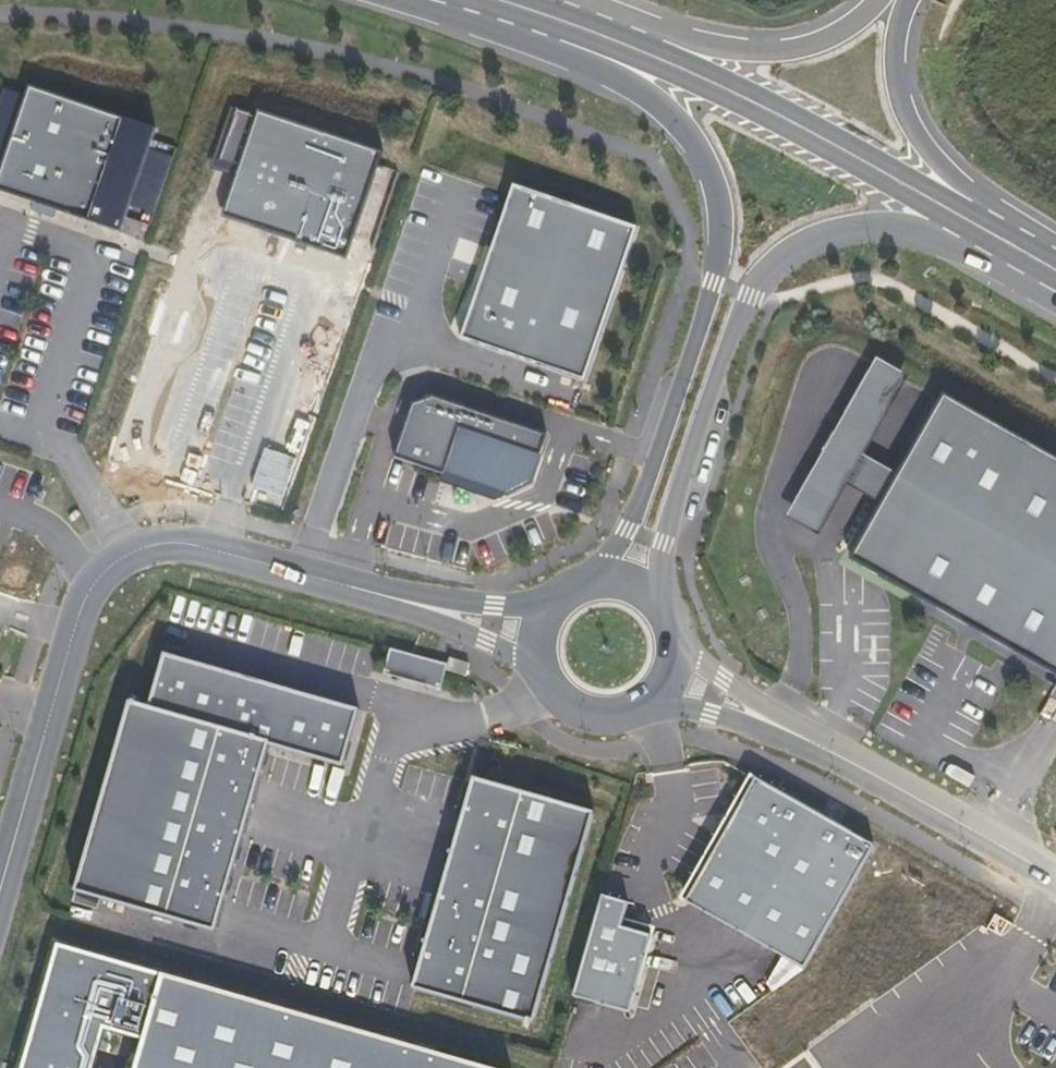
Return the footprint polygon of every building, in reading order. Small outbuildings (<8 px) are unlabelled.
[(36,87),(28,84),(0,166),(0,193),(36,87)] [(154,127),(36,87),(0,193),(0,194),(43,209),(42,215),(62,222),(64,216),(117,234),(154,127)] [(240,171),(258,117),(236,110),(218,164),(240,171)] [(224,221),(345,260),(380,154),(259,115),(258,117),(240,171),(224,221)] [(635,231),(514,189),(511,197),(480,288),(462,342),(583,383),(635,231)] [(846,485),(879,503),(887,488),(896,473),(863,455),(908,376),(874,357),(784,516),(817,535),(846,485)] [(941,393),(896,473),(887,488),(879,503),(848,559),(1055,676),(1055,458),(941,393)] [(412,408),(394,462),(442,477),(440,484),(494,504),(531,485),(545,438),(437,401),(412,408)] [(296,460),(265,450),(254,483),(284,493),(296,460)] [(389,648),(382,672),(437,687),(443,667),(444,663),(389,648)] [(334,757),(349,703),(156,649),(141,703),(125,698),(72,886),(205,924),(258,736),(334,757)] [(466,661),(446,656),(444,663),(443,667),(462,673),(466,661)] [(581,807),(464,772),(404,983),(524,1016),(581,807)] [(745,775),(675,896),(791,963),(862,842),(745,775)] [(605,896),(576,997),(630,1012),(651,936),(623,928),(630,903),(605,896)] [(21,1067),(481,1067),(56,945),(21,1067)]
